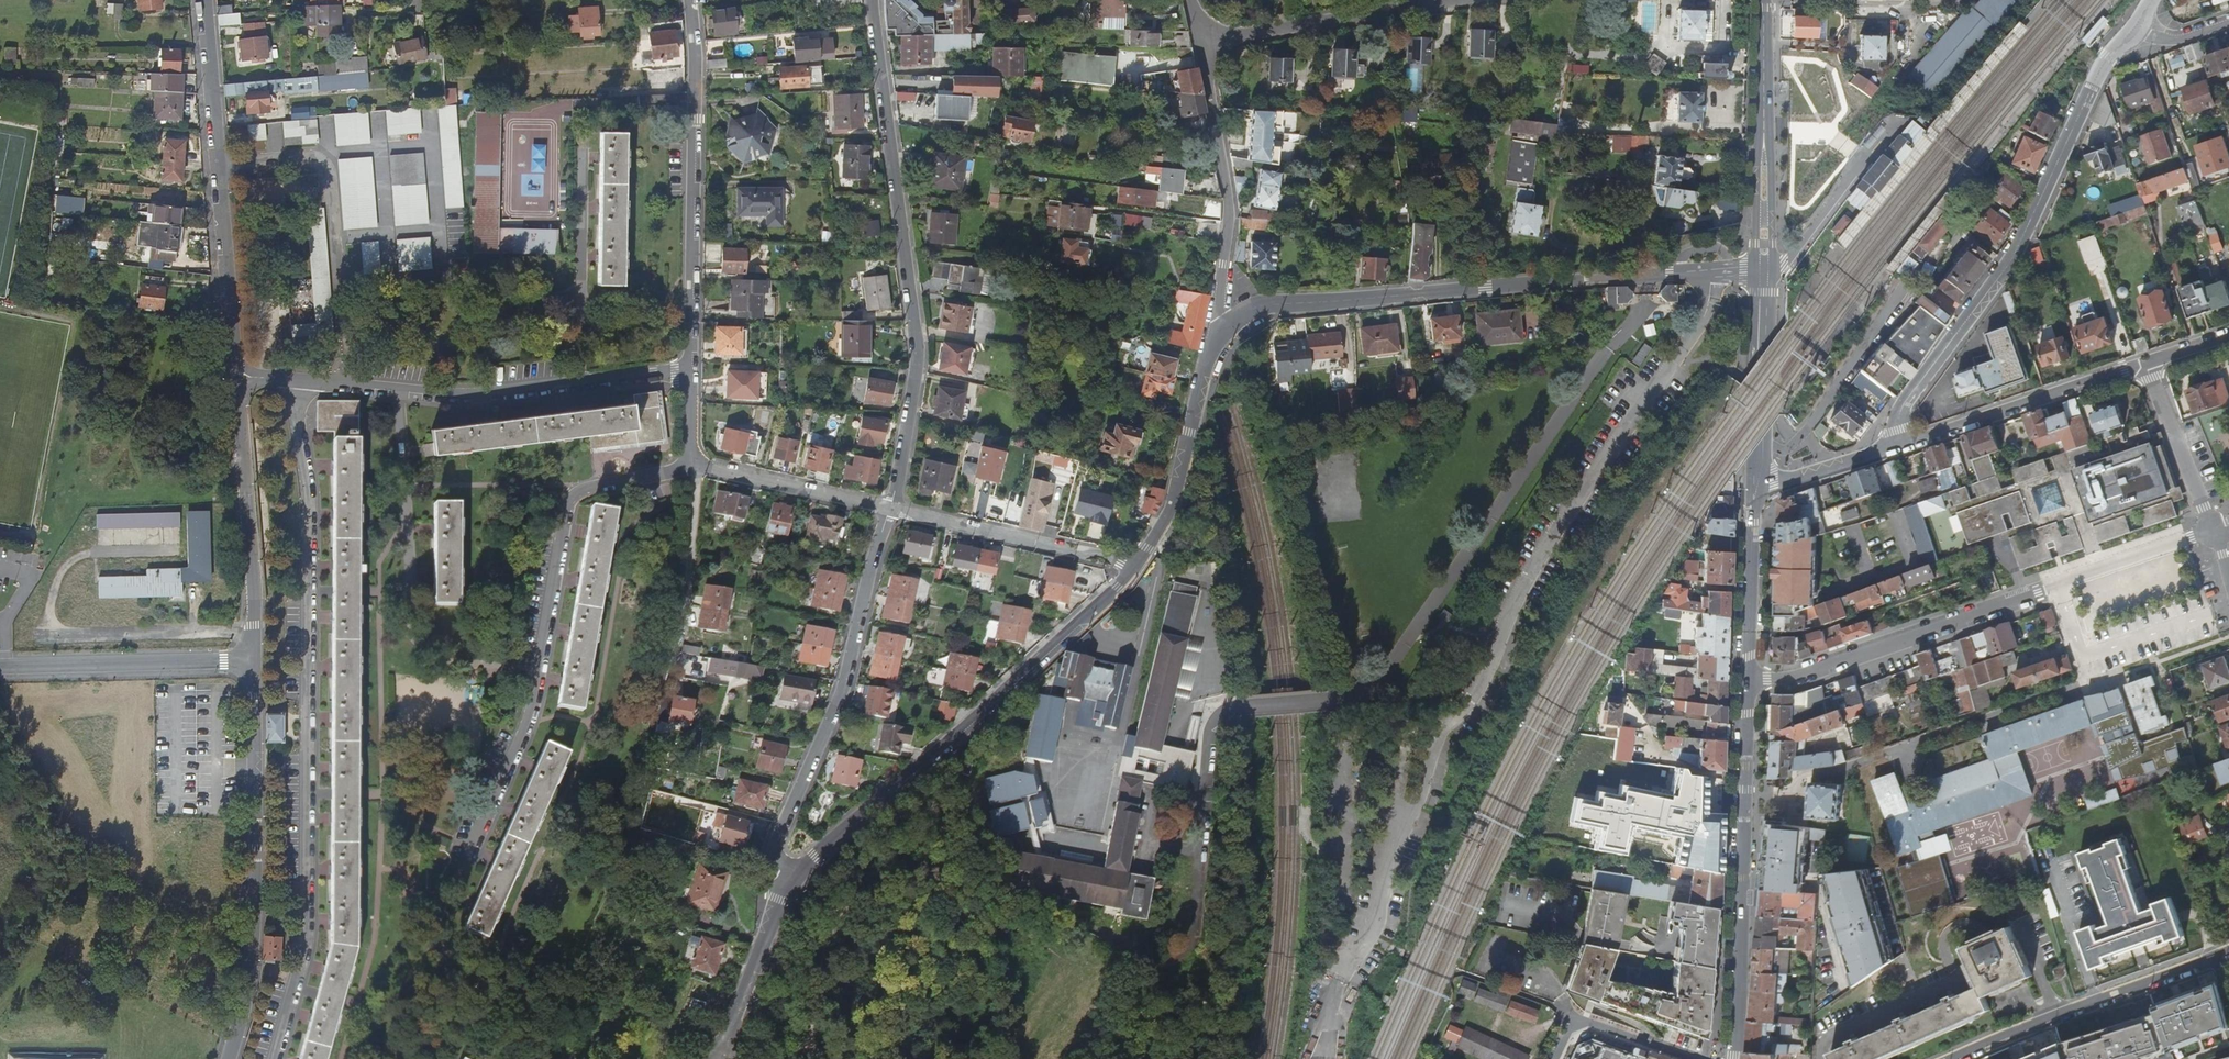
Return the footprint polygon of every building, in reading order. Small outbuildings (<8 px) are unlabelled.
[(163,7),(162,0),(136,0),(136,1),(140,0),(142,10),(163,7)] [(316,9),(334,9),(342,6),(341,0),(316,0),(316,9)] [(886,36),(901,36),(933,35),(967,34),(966,0),(953,0),(943,0),(944,9),(935,9),(936,20),(932,20),(932,18),(921,18),(920,15),(904,0),(884,0),(886,36)] [(1659,35),(1660,0),(1642,0),(1641,34),(1659,35)] [(2000,20),(2018,0),(1981,0),(1972,10),(1971,9),(1963,18),(1909,78),(1931,98),(2000,20)] [(1123,4),(1093,3),(1093,10),(1100,10),(1099,17),(1123,18),(1123,4)] [(217,6),(216,15),(230,14),(231,4),(217,6)] [(999,11),(1000,24),(1035,21),(1033,7),(999,11)] [(712,24),(714,36),(736,33),(736,25),(741,25),(740,16),(735,16),(734,8),(711,11),(712,24)] [(301,9),(302,27),(313,26),(314,39),(337,38),(334,9),(316,9),(301,9)] [(1704,10),(1678,9),(1677,39),(1703,40),(1704,10)] [(1816,10),(1794,9),(1793,37),(1805,37),(1805,40),(1808,40),(1808,37),(1816,38),(1816,19),(1815,18),(1816,10)] [(1713,11),(1704,10),(1703,40),(1712,41),(1713,11)] [(575,22),(577,40),(595,38),(594,11),(579,12),(579,22),(575,22)] [(216,15),(216,26),(238,25),(238,13),(230,14),(216,15)] [(1875,189),(1869,196),(1866,200),(1859,209),(1849,220),(1837,235),(1833,240),(1843,249),(2027,29),(2020,23),(2018,21),(1926,128),(1917,138),(1910,146),(1894,166),(1890,172),(1885,178),(1880,183),(1875,189)] [(645,29),(649,63),(674,60),(672,47),(671,34),(667,35),(665,26),(645,29)] [(235,53),(237,65),(246,64),(253,63),(263,62),(259,27),(238,28),(240,43),(234,44),(235,53)] [(1131,30),(1130,46),(1156,47),(1155,30),(1131,30)] [(1493,31),(1468,30),(1468,56),(1492,57),(1493,31)] [(1015,32),(1015,41),(1031,41),(1031,32),(1015,32)] [(901,52),(901,65),(929,64),(929,44),(933,44),(933,35),(901,36),(901,52)] [(1883,35),(1860,35),(1860,60),(1883,60),(1883,35)] [(793,39),(795,61),(819,59),(817,40),(807,41),(807,37),(793,39)] [(1429,38),(1407,37),(1406,62),(1427,63),(1428,51),(1431,52),(1432,50),(1433,41),(1432,39),(1428,39),(1429,38)] [(1173,38),(1175,49),(1192,50),(1190,39),(1173,38)] [(388,46),(393,67),(399,66),(421,61),(416,40),(388,46)] [(2205,54),(2201,42),(2193,45),(2198,60),(2203,59),(2205,54)] [(39,45),(33,45),(33,60),(46,60),(46,51),(39,51),(39,45)] [(2193,45),(2184,47),(2190,63),(2198,60),(2193,45)] [(156,72),(175,72),(176,47),(157,47),(156,72)] [(993,47),(993,76),(1024,76),(1024,68),(1020,68),(1021,48),(993,47)] [(1192,50),(1175,49),(1179,71),(1196,68),(1192,50)] [(1354,51),(1332,49),(1331,76),(1353,77),(1353,64),(1354,51)] [(2206,58),(2212,77),(2228,71),(2228,50),(2206,58)] [(425,54),(426,62),(440,62),(439,53),(425,54)] [(1666,63),(1653,54),(1644,66),(1657,76),(1666,63)] [(336,63),(339,75),(357,73),(367,72),(366,58),(351,59),(351,61),(336,62),(336,63)] [(706,64),(706,69),(726,68),(725,59),(706,60),(706,64)] [(1291,59),(1269,59),(1268,81),(1290,82),(1291,59)] [(1725,63),(1701,62),(1701,77),(1698,77),(1697,78),(1725,79),(1730,77),(1730,73),(1727,71),(1724,71),(1725,63)] [(314,73),(314,76),(316,76),(319,76),(339,75),(336,63),(324,64),(324,63),(317,64),(318,73),(314,73)] [(779,69),(780,88),(808,86),(806,66),(779,69)] [(1180,93),(1201,95),(1196,69),(1176,73),(1180,93)] [(154,89),(181,90),(181,73),(175,72),(156,72),(150,71),(150,89),(154,89)] [(316,76),(317,91),(359,87),(357,73),(339,75),(319,76),(316,76)] [(1853,74),(1847,83),(1870,100),(1879,89),(1872,84),(1873,82),(1868,78),(1866,80),(1861,77),(1860,79),(1853,74)] [(314,76),(222,84),(223,90),(223,97),(224,97),(224,96),(244,94),(246,94),(267,93),(283,91),(288,93),(317,91),(316,76),(314,76)] [(2166,111),(2154,76),(2124,86),(2132,108),(2152,101),(2156,114),(2163,112),(2166,111)] [(1141,81),(1140,89),(1159,91),(1160,83),(1141,81)] [(2208,82),(2185,90),(2188,99),(2192,110),(2193,113),(2216,105),(2216,104),(2222,102),(2219,93),(2213,95),(2208,82)] [(458,102),(457,87),(446,87),(446,103),(458,102)] [(181,90),(154,89),(153,116),(180,117),(181,90)] [(1159,91),(1140,89),(1140,95),(1166,99),(1166,92),(1159,91)] [(1169,91),(1168,103),(1178,103),(1179,91),(1169,91)] [(914,93),(895,92),(895,100),(913,101),(914,93)] [(267,93),(246,94),(247,104),(247,113),(268,112),(267,93)] [(831,130),(831,134),(847,133),(847,129),(863,128),(862,111),(861,93),(833,95),(835,129),(831,130)] [(1205,113),(1201,95),(1180,93),(1179,93),(1182,111),(1180,111),(1181,116),(1186,115),(1186,117),(1205,113)] [(1700,94),(1678,93),(1677,121),(1699,122),(1700,94)] [(2188,99),(2183,100),(2187,112),(2192,110),(2188,99)] [(1397,102),(1393,101),(1398,119),(1402,119),(1397,102)] [(1550,115),(1535,114),(1534,121),(1557,125),(1558,118),(1561,102),(1555,101),(1553,101),(1550,115)] [(1411,104),(1397,102),(1402,119),(1412,118),(1411,104)] [(438,107),(445,209),(464,207),(456,105),(438,107)] [(291,109),(292,118),(308,117),(308,116),(308,107),(291,109)] [(1241,108),(1222,107),(1225,122),(1240,122),(1241,108)] [(386,111),(388,136),(422,134),(420,108),(386,111)] [(1280,111),(1251,109),(1247,160),(1251,160),(1276,163),(1277,147),(1270,147),(1272,127),(1279,127),(1280,111)] [(2177,144),(2166,111),(2163,112),(2174,145),(2177,144)] [(475,112),(475,254),(553,256),(555,230),(497,229),(498,113),(475,112)] [(369,113),(334,115),(336,146),(371,144),(369,113)] [(2028,131),(2045,140),(2055,122),(2037,113),(2028,131)] [(727,141),(729,149),(735,148),(737,155),(743,161),(755,156),(764,151),(769,144),(772,134),(775,131),(764,121),(761,114),(736,122),(738,132),(726,135),(727,141)] [(1181,125),(1182,130),(1208,131),(1205,115),(1199,116),(1200,121),(1181,125)] [(1005,118),(1002,136),(1010,138),(1010,140),(1012,142),(1018,143),(1020,142),(1020,140),(1028,141),(1031,123),(1005,118)] [(1534,121),(1510,118),(1508,131),(1517,133),(1516,137),(1512,136),(1505,186),(1516,187),(1514,201),(1509,232),(1536,237),(1540,205),(1532,204),(1534,193),(1531,189),(1530,189),(1537,140),(1554,142),(1555,134),(1557,125),(1534,121)] [(1575,119),(1558,118),(1557,125),(1555,134),(1574,134),(1575,119)] [(283,122),(285,146),(319,143),(317,119),(283,122)] [(1912,121),(1906,129),(1917,138),(1926,128),(1915,119),(1912,121)] [(248,125),(250,141),(266,139),(265,123),(248,125)] [(1884,130),(1879,126),(1863,145),(1868,149),(1884,130)] [(1917,138),(1906,129),(1899,137),(1898,135),(1881,155),(1880,154),(1870,166),(1861,177),(1863,179),(1857,186),(1865,192),(1869,196),(1875,189),(1880,183),(1885,178),(1890,172),(1894,166),(1910,146),(1917,138)] [(2173,157),(2163,129),(2142,136),(2148,151),(2146,152),(2151,165),(2173,157)] [(598,257),(597,286),(628,287),(630,132),(600,132),(600,159),(599,209),(598,257)] [(1194,132),(1193,145),(1211,147),(1209,133),(1194,132)] [(2196,144),(2207,183),(2228,176),(2228,143),(2227,135),(2196,144)] [(1644,136),(1634,136),(1632,153),(1642,153),(1642,145),(1648,146),(1649,137),(1644,136)] [(974,137),(972,151),(981,152),(982,138),(974,137)] [(1632,137),(1614,137),(1613,152),(1631,153),(1632,137)] [(2012,163),(2032,173),(2044,147),(2024,137),(2012,163)] [(161,164),(183,166),(185,145),(162,142),(161,164)] [(2115,168),(2110,151),(2107,143),(2087,149),(2091,161),(2096,159),(2102,174),(2116,169),(2115,168)] [(845,146),(843,177),(867,178),(868,147),(845,146)] [(2120,147),(2110,151),(2115,168),(2126,164),(2120,147)] [(390,155),(396,226),(430,223),(424,152),(390,155)] [(1162,152),(1162,166),(1177,167),(1178,153),(1162,152)] [(1442,154),(1408,159),(1413,179),(1452,173),(1457,152),(1442,154)] [(932,153),(927,186),(959,190),(964,157),(932,153)] [(1658,155),(1653,185),(1667,187),(1676,189),(1676,186),(1677,186),(1678,178),(1687,179),(1690,177),(1691,171),(1689,168),(1680,168),(1681,159),(1658,155)] [(372,156),(338,159),(344,230),(379,227),(372,156)] [(1247,160),(1231,156),(1232,166),(1250,169),(1251,160),(1247,160)] [(2193,162),(2184,165),(2185,168),(2189,178),(2197,175),(2193,162)] [(183,166),(161,164),(159,184),(181,186),(183,166)] [(1146,166),(1144,173),(1143,182),(1181,186),(1183,170),(1146,166)] [(2185,168),(2138,184),(2142,197),(2190,180),(2189,178),(2185,168)] [(1257,183),(1278,187),(1278,186),(1280,172),(1259,169),(1257,183)] [(2004,175),(1990,193),(2008,207),(2022,188),(2004,175)] [(2198,188),(2201,187),(2197,175),(2189,178),(2190,180),(2193,190),(2198,188)] [(1246,176),(1234,176),(1235,184),(1245,184),(1245,182),(1246,176)] [(992,180),(990,193),(996,194),(998,181),(992,180)] [(1406,182),(1397,181),(1398,194),(1407,193),(1406,182)] [(1278,187),(1257,183),(1253,206),(1274,210),(1278,187)] [(1652,185),(1636,183),(1637,195),(1655,195),(1652,185)] [(1961,191),(1951,183),(1883,269),(1891,276),(1899,266),(1901,268),(1906,272),(1911,266),(1915,260),(1908,255),(1911,252),(1917,244),(1927,252),(1944,230),(1951,221),(1942,214),(1961,191)] [(1245,184),(1235,184),(1237,195),(1244,195),(1245,184)] [(1655,195),(1659,205),(1664,206),(1667,187),(1653,185),(1652,185),(1655,195)] [(1119,186),(1117,202),(1153,207),(1155,191),(1153,191),(1119,186)] [(1865,192),(1857,186),(1847,198),(1859,209),(1866,200),(1869,196),(1865,192)] [(1667,187),(1664,206),(1677,208),(1680,206),(1680,202),(1689,204),(1692,201),(1693,198),(1698,199),(1699,192),(1676,189),(1667,187)] [(737,202),(737,215),(766,215),(766,226),(782,226),(781,188),(737,189),(737,202)] [(82,195),(55,193),(54,210),(81,213),(82,195)] [(1719,209),(1737,210),(1738,195),(1720,194),(1719,209)] [(1221,199),(1202,197),(1201,215),(1220,217),(1221,199)] [(2197,200),(2178,207),(2187,231),(2205,225),(2197,200)] [(1060,201),(1057,227),(1085,230),(1088,205),(1060,201)] [(181,210),(147,206),(146,225),(159,221),(179,223),(181,210)] [(2145,206),(2123,213),(2126,220),(2148,213),(2145,206)] [(291,324),(292,338),(333,333),(323,207),(305,209),(316,321),(291,324)] [(1988,209),(1973,229),(1992,244),(2008,224),(2012,218),(2000,209),(1995,214),(1988,209)] [(1266,215),(1266,211),(1251,210),(1251,219),(1265,220),(1266,215)] [(929,227),(928,243),(953,245),(956,214),(931,212),(929,227)] [(2123,213),(2115,216),(2118,223),(2118,224),(2126,221),(2126,220),(2123,213)] [(1741,214),(1725,218),(1726,227),(1741,223),(1741,214)] [(1844,216),(1832,230),(1837,235),(1849,220),(1844,216)] [(2115,216),(2093,224),(2095,231),(2118,223),(2115,216)] [(1968,225),(1959,217),(1957,223),(1965,229),(1968,225)] [(1248,219),(1238,218),(1238,227),(1265,229),(1266,221),(1265,220),(1248,219)] [(179,223),(159,221),(157,246),(151,246),(150,253),(176,256),(179,223)] [(864,223),(865,236),(878,234),(877,221),(864,223)] [(1198,223),(1195,239),(1215,243),(1220,225),(1198,223)] [(1953,230),(1948,241),(1953,246),(1961,236),(1966,240),(1971,234),(1965,229),(1957,223),(1953,230)] [(1432,226),(1413,224),(1413,232),(1412,239),(1407,282),(1423,282),(1424,279),(1427,277),(1428,269),(1425,266),(1426,256),(1430,252),(1431,241),(1430,241),(1432,226)] [(1357,229),(1349,228),(1347,246),(1355,246),(1357,229)] [(2210,228),(2207,229),(2209,237),(2218,233),(2217,230),(2215,228),(2210,229),(2210,228)] [(2187,232),(2175,236),(2177,244),(2190,239),(2187,232)] [(2218,233),(2209,237),(2215,252),(2223,249),(2218,233)] [(431,237),(396,239),(399,272),(433,269),(431,237)] [(1062,239),(1059,261),(1083,265),(1085,249),(1086,243),(1062,239)] [(2098,239),(2085,243),(2091,261),(2105,257),(2098,239)] [(360,242),(362,274),(380,273),(379,241),(360,242)] [(1244,242),(1236,241),(1233,260),(1243,262),(1243,260),(1244,249),(1244,242)] [(1274,243),(1251,242),(1251,249),(1250,261),(1249,268),(1273,269),(1274,243)] [(1917,244),(1911,252),(1921,260),(1927,252),(1917,244)] [(1971,244),(1959,259),(1958,257),(1953,263),(1955,265),(1937,288),(1954,301),(1989,258),(1971,244)] [(2040,247),(2032,249),(2037,263),(2044,260),(2040,247)] [(722,260),(721,272),(745,272),(745,249),(722,249),(722,260)] [(1385,260),(1361,258),(1360,278),(1384,279),(1385,260)] [(935,261),(932,277),(939,279),(942,262),(935,261)] [(942,262),(939,279),(947,280),(947,284),(959,286),(958,291),(958,292),(979,295),(983,268),(942,262)] [(2176,262),(2172,264),(2177,279),(2182,277),(2176,262)] [(2225,281),(2219,283),(2217,278),(2213,279),(2209,267),(2200,270),(2204,281),(2204,280),(2214,310),(2228,305),(2228,292),(2225,281)] [(139,287),(137,311),(161,315),(163,291),(158,284),(160,277),(140,274),(142,283),(139,287)] [(862,277),(867,310),(890,308),(888,291),(886,275),(862,277)] [(737,310),(737,317),(761,318),(761,293),(767,293),(767,280),(732,279),(731,293),(731,310),(737,310)] [(2204,281),(2180,289),(2191,318),(2214,310),(2204,280),(2204,281)] [(1930,282),(1920,294),(1948,317),(1951,314),(1929,297),(1937,288),(1930,282)] [(1665,301),(1675,301),(1675,284),(1665,285),(1661,290),(1660,290),(1660,296),(1661,296),(1665,301)] [(1161,342),(1197,350),(1206,309),(1209,295),(1169,286),(1166,299),(1188,304),(1182,332),(1167,329),(1166,336),(1163,335),(1161,342)] [(1607,287),(1607,309),(1618,309),(1617,304),(1626,304),(1627,303),(1631,298),(1632,298),(1631,291),(1626,287),(1626,286),(1607,287)] [(2121,289),(2119,290),(2119,292),(2119,294),(2120,296),(2121,297),(2123,297),(2125,297),(2127,296),(2128,295),(2128,293),(2128,291),(2127,289),(2126,288),(2124,288),(2122,288),(2121,289)] [(2164,290),(2141,298),(2151,327),(2153,326),(2154,330),(2155,330),(2162,328),(2162,327),(2161,323),(2174,319),(2164,290)] [(1888,393),(1892,396),(1906,380),(1913,369),(1912,368),(1940,324),(1942,326),(1948,317),(1920,294),(1913,302),(1917,305),(1882,344),(1880,343),(1859,370),(1870,378),(1888,393)] [(941,317),(939,329),(966,333),(970,307),(943,302),(941,317)] [(843,311),(843,320),(860,321),(859,312),(843,311)] [(1476,315),(1479,344),(1516,340),(1515,327),(1519,327),(1517,311),(1476,315)] [(2076,325),(2085,352),(2114,343),(2106,318),(2099,321),(2097,313),(2095,312),(2085,315),(2084,317),(2085,322),(2076,325)] [(1429,319),(1432,341),(1443,339),(1459,337),(1456,316),(1429,319)] [(843,320),(842,356),(868,356),(868,321),(860,321),(843,320)] [(1361,329),(1364,354),(1397,349),(1394,325),(1361,329)] [(2030,379),(2011,325),(1987,333),(1996,359),(1976,366),(1977,367),(1957,374),(1961,384),(1958,385),(1962,397),(1987,388),(1989,393),(2030,379)] [(715,340),(715,353),(741,354),(741,328),(716,327),(715,340)] [(1307,340),(1309,359),(1341,357),(1339,333),(1307,335),(1307,340)] [(2064,337),(2040,346),(2046,365),(2060,360),(2060,361),(2071,357),(2064,337)] [(2150,350),(2146,337),(2133,341),(2138,354),(2150,350)] [(1273,344),(1277,382),(1292,381),(1291,374),(1311,372),(1309,359),(1307,340),(1273,344)] [(940,357),(938,369),(963,374),(968,348),(943,343),(940,357)] [(1644,343),(1634,361),(1641,365),(1651,346),(1644,343)] [(968,348),(963,374),(970,375),(974,349),(968,348)] [(1150,354),(1145,373),(1146,373),(1170,379),(1174,360),(1150,354)] [(727,384),(726,397),(756,398),(757,372),(728,371),(727,384)] [(1146,373),(1140,394),(1152,397),(1154,389),(1168,393),(1171,379),(1170,379),(1146,373)] [(1474,388),(1472,375),(1471,373),(1462,375),(1465,390),(1474,388)] [(1414,375),(1398,376),(1399,399),(1415,399),(1414,375)] [(868,378),(863,401),(889,406),(890,397),(894,398),(895,391),(896,383),(868,378)] [(1888,393),(1870,378),(1864,386),(1882,400),(1888,393)] [(2214,383),(2188,392),(2195,412),(2226,402),(2219,383),(2215,385),(2214,383)] [(963,391),(939,387),(937,396),(934,398),(933,403),(935,407),(938,407),(936,415),(958,419),(963,391)] [(1101,389),(1098,397),(1104,399),(1107,390),(1101,389)] [(422,444),(424,457),(590,436),(592,449),(668,442),(662,392),(634,394),(634,404),(603,409),(551,415),(500,422),(453,428),(432,430),(433,442),(422,444)] [(1862,415),(1838,397),(1833,404),(1840,409),(1831,420),(1849,435),(1850,434),(1859,440),(1871,424),(1876,418),(1866,410),(1862,415)] [(2091,444),(2076,399),(2064,403),(2067,412),(2079,447),(2091,444)] [(333,566),(333,586),(362,586),(362,400),(317,400),(317,432),(334,432),(333,465),(333,516),(333,566)] [(2118,405),(2093,413),(2100,434),(2125,425),(2118,405)] [(2050,418),(2047,409),(2026,416),(2034,439),(2060,431),(2061,435),(2067,452),(2079,447),(2067,412),(2050,418)] [(862,417),(857,443),(872,446),(873,441),(882,442),(884,433),(886,433),(888,431),(889,424),(888,422),(862,417)] [(1104,433),(1099,449),(1126,456),(1130,443),(1134,444),(1138,430),(1115,424),(1112,435),(1104,433)] [(2002,450),(1994,427),(1964,437),(1980,482),(1982,482),(1998,476),(1991,455),(2002,450)] [(725,428),(720,448),(735,451),(756,456),(760,437),(725,428)] [(1979,497),(1974,484),(1971,485),(1959,489),(1950,492),(1968,545),(2007,532),(2020,571),(2054,559),(2049,543),(2056,541),(2061,557),(2085,549),(2100,544),(2132,533),(2127,517),(2141,512),(2147,528),(2178,518),(2172,501),(2180,499),(2159,435),(2151,438),(2148,431),(2140,433),(2138,428),(2107,439),(2111,452),(2096,457),(2092,444),(2052,457),(2056,470),(2049,473),(2044,460),(2013,471),(2017,484),(2002,489),(1998,476),(1982,482),(1986,495),(1979,497)] [(972,437),(984,439),(985,431),(973,429),(972,437)] [(2060,431),(2034,439),(2036,445),(2061,435),(2060,431)] [(778,437),(773,457),(781,459),(793,462),(798,441),(778,437)] [(1947,450),(1945,444),(1927,450),(1930,457),(1925,458),(1928,468),(1933,466),(1935,473),(1953,467),(1964,464),(1958,447),(1947,450)] [(809,445),(804,467),(816,470),(826,472),(831,450),(809,445)] [(981,447),(974,475),(994,480),(1001,452),(981,447)] [(845,465),(843,477),(860,480),(875,483),(879,460),(854,455),(852,466),(845,465)] [(925,460),(919,489),(921,493),(924,494),(927,494),(931,492),(932,489),(947,492),(953,466),(925,460)] [(1051,464),(1047,479),(1072,485),(1073,483),(1082,486),(1087,466),(1062,460),(1060,466),(1051,464)] [(1904,483),(1896,461),(1887,464),(1895,486),(1904,483)] [(1882,491),(1874,468),(1850,476),(1858,499),(1882,491)] [(1732,473),(1714,499),(1719,499),(1720,495),(1732,494),(1732,486),(1732,473)] [(1044,532),(1056,482),(1032,476),(1019,526),(1044,532)] [(1923,493),(1939,488),(1935,477),(1919,483),(1923,493)] [(1830,483),(1821,486),(1824,501),(1834,497),(1830,483)] [(1145,494),(1141,510),(1152,513),(1158,502),(1161,490),(1151,487),(1149,495),(1145,494)] [(1816,488),(1781,500),(1781,511),(1780,523),(1811,518),(1821,515),(1822,514),(1816,488)] [(718,492),(713,513),(743,520),(748,499),(732,496),(718,492)] [(1939,560),(1927,516),(1948,510),(1944,495),(1906,505),(1920,558),(1913,560),(1915,567),(1939,560)] [(1704,583),(1729,584),(1730,553),(1730,536),(1731,534),(1731,524),(1731,514),(1732,497),(1722,498),(1722,502),(1719,502),(1704,523),(1704,532),(1698,531),(1698,550),(1705,551),(1705,562),(1704,583)] [(435,577),(435,602),(462,602),(464,501),(436,501),(436,526),(435,577)] [(562,681),(558,703),(586,709),(621,507),(592,501),(587,531),(578,579),(570,630),(562,681)] [(772,504),(765,532),(786,537),(792,509),(781,506),(772,504)] [(1844,521),(1860,516),(1858,507),(1841,512),(1844,521)] [(100,579),(101,600),(186,597),(185,584),(216,583),(213,511),(188,512),(190,569),(149,570),(150,577),(100,579)] [(98,531),(182,527),(181,512),(98,515),(98,531)] [(1811,518),(1780,523),(1780,531),(1780,543),(1813,537),(1816,536),(1827,533),(1821,515),(1811,518)] [(811,516),(806,537),(820,541),(821,538),(836,541),(837,539),(846,541),(850,524),(841,522),(841,520),(833,518),(828,517),(827,520),(824,519),(824,518),(820,517),(820,518),(811,516)] [(907,533),(902,553),(926,558),(931,538),(920,536),(907,533)] [(1816,543),(1816,536),(1813,537),(1780,543),(1779,554),(1778,616),(1801,616),(1801,612),(1815,607),(1815,591),(1815,551),(1813,551),(1813,543),(1816,543)] [(2100,544),(2085,549),(2088,555),(2102,550),(2100,544)] [(957,547),(952,566),(973,571),(977,551),(965,549),(957,547)] [(977,551),(973,571),(993,576),(998,556),(986,553),(977,551)] [(1681,578),(1697,581),(1697,575),(1690,574),(1690,567),(1692,568),(1693,564),(1695,564),(1695,562),(1682,561),(1682,562),(1671,580),(1680,582),(1681,578)] [(1940,562),(1933,564),(1937,577),(1948,574),(1943,561),(1940,562)] [(1906,587),(1909,593),(1915,591),(1913,586),(1937,577),(1933,564),(1902,576),(1906,587)] [(1047,567),(1043,583),(1068,589),(1070,580),(1072,573),(1047,567)] [(819,571),(815,589),(842,595),(845,584),(846,577),(819,571)] [(1899,590),(1902,598),(1909,595),(1909,594),(1909,593),(1906,587),(1902,576),(1880,584),(1883,596),(1893,592),(1894,595),(1898,593),(1897,591),(1899,590)] [(890,585),(887,597),(911,603),(916,582),(892,577),(890,585)] [(1702,613),(1728,617),(1728,604),(1729,592),(1707,591),(1707,593),(1703,592),(1700,598),(1700,603),(1684,600),(1684,596),(1686,587),(1679,586),(1680,582),(1671,580),(1663,593),(1654,606),(1702,613)] [(1120,777),(1102,871),(1019,855),(1012,888),(1120,910),(1119,916),(1146,921),(1154,879),(1123,874),(1142,782),(1185,792),(1193,754),(1159,745),(1196,588),(1173,583),(1127,778),(1120,777)] [(1043,583),(1039,599),(1065,605),(1067,597),(1068,589),(1043,583)] [(1880,584),(1848,595),(1851,604),(1851,605),(1857,603),(1859,610),(1885,601),(1884,597),(1883,596),(1880,584)] [(704,595),(701,607),(732,613),(734,600),(729,599),(730,591),(705,586),(704,595)] [(815,589),(811,606),(838,613),(840,603),(842,595),(815,589)] [(1851,605),(1851,604),(1848,595),(1819,605),(1826,625),(1849,617),(1855,615),(1851,605)] [(331,768),(332,789),(361,790),(362,597),(333,596),(332,617),(332,666),(332,716),(331,768)] [(885,607),(882,618),(907,624),(911,603),(887,597),(885,607)] [(1813,615),(1817,627),(1826,625),(1819,605),(1815,607),(1801,612),(1801,616),(1778,616),(1777,631),(1799,631),(1806,630),(1805,617),(1813,615)] [(700,616),(698,628),(723,633),(724,625),(729,626),(732,613),(701,607),(700,616)] [(1003,607),(999,623),(1025,629),(1027,621),(1028,613),(1003,607)] [(2051,609),(2041,613),(2047,630),(2057,626),(2051,609)] [(1699,646),(1698,654),(1713,654),(1713,656),(1727,657),(1727,649),(1727,642),(1728,626),(1728,617),(1702,613),(1703,628),(1696,628),(1695,646),(1699,646)] [(1866,619),(1842,627),(1838,629),(1842,642),(1870,632),(1894,624),(1893,620),(1889,622),(1886,622),(1885,620),(1875,623),(1876,626),(1869,627),(1866,619)] [(999,623),(995,639),(1021,645),(1023,637),(1025,629),(999,623)] [(1983,631),(1970,635),(1974,647),(1987,643),(1990,654),(2014,646),(2007,623),(1983,631)] [(1836,624),(1824,630),(1819,630),(1822,638),(1838,629),(1842,627),(1838,626),(1836,624)] [(806,626),(803,644),(830,650),(832,640),(834,633),(806,626)] [(1819,630),(1805,634),(1808,640),(1810,644),(1812,652),(1825,648),(1842,642),(1838,629),(1822,638),(1819,630)] [(877,642),(874,654),(898,660),(900,652),(903,639),(879,633),(877,642)] [(1794,645),(1795,636),(1773,636),(1772,655),(1772,662),(1791,662),(1792,662),(1792,658),(1793,647),(1797,647),(1798,657),(1809,653),(1804,641),(1794,645)] [(1978,663),(1969,636),(1961,638),(1967,659),(1969,666),(1978,663)] [(1954,654),(1959,668),(1969,666),(1967,659),(1961,638),(1951,642),(1954,654)] [(903,639),(900,652),(902,653),(903,650),(907,651),(909,640),(903,639)] [(803,644),(799,662),(826,668),(828,658),(830,650),(803,644)] [(682,645),(680,654),(697,656),(699,649),(682,645)] [(1713,654),(1698,654),(1697,669),(1663,665),(1649,664),(1650,649),(1634,647),(1633,653),(1626,652),(1625,670),(1648,672),(1675,675),(1697,677),(1726,681),(1726,669),(1727,657),(1713,656),(1713,654)] [(1954,671),(1955,670),(1949,656),(1933,661),(1929,648),(1915,653),(1919,665),(1924,680),(1943,675),(1954,671)] [(1664,650),(1650,649),(1649,664),(1663,665),(1664,650)] [(2015,661),(2012,651),(1978,663),(1969,666),(1959,668),(1955,670),(1954,671),(1968,714),(1978,710),(1973,694),(1989,689),(2005,683),(2007,680),(2006,676),(2002,666),(2015,661)] [(1104,706),(1098,727),(1116,731),(1131,670),(1114,665),(1112,672),(1091,667),(1093,659),(1065,653),(1062,656),(1060,665),(1055,664),(1052,677),(1066,681),(1062,698),(1081,703),(1082,700),(1104,706)] [(2068,657),(2066,653),(2032,665),(2036,679),(2071,667),(2068,657)] [(872,665),(870,675),(894,681),(898,660),(874,654),(872,665)] [(1954,654),(1949,656),(1955,670),(1959,668),(1954,654)] [(950,655),(947,671),(972,676),(974,669),(976,661),(950,655)] [(712,657),(708,672),(762,682),(765,667),(712,657)] [(2212,689),(2228,683),(2228,669),(2225,658),(2203,666),(2212,689)] [(1919,665),(1859,688),(1864,702),(1886,693),(1917,682),(1924,680),(1919,665)] [(2036,679),(2032,665),(2011,671),(2016,686),(2036,679)] [(947,671),(943,687),(969,692),(971,683),(972,676),(947,671)] [(1954,671),(1943,675),(1957,717),(1968,714),(1954,671)] [(1697,677),(1675,675),(1673,696),(1691,698),(1692,686),(1700,687),(1699,694),(1698,703),(1725,707),(1726,694),(1726,681),(1697,677)] [(1773,734),(1863,703),(1864,702),(1859,688),(1854,675),(1833,682),(1836,690),(1842,688),(1845,699),(1833,702),(1833,700),(1822,701),(1823,686),(1808,691),(1808,707),(1775,705),(1774,718),(1773,734)] [(2152,675),(2129,683),(2146,731),(2169,723),(2166,715),(2161,717),(2150,685),(2155,683),(2152,675)] [(783,676),(779,697),(798,701),(796,709),(810,712),(812,703),(814,692),(816,682),(783,676)] [(1459,680),(1455,686),(1461,689),(1464,683),(1459,680)] [(1886,693),(1890,703),(1921,691),(1917,682),(1886,693)] [(867,697),(863,715),(886,719),(891,692),(863,686),(862,691),(862,696),(867,697)] [(1994,705),(1989,689),(1973,694),(1978,710),(1994,705)] [(1808,707),(1808,691),(1796,695),(1775,694),(1775,699),(1775,705),(1808,707)] [(1890,703),(1886,693),(1864,702),(1863,703),(1866,712),(1868,716),(1891,708),(1890,703)] [(674,695),(668,722),(691,727),(697,700),(674,695)] [(1037,695),(1025,758),(1052,763),(1064,700),(1037,695)] [(2221,721),(2228,719),(2228,697),(2215,702),(2221,721)] [(1698,703),(1675,700),(1674,708),(1684,709),(1683,711),(1708,713),(1708,716),(1725,718),(1725,712),(1725,707),(1698,703)] [(2094,723),(2086,700),(1987,735),(1989,741),(1987,742),(1988,745),(1986,746),(1991,760),(1930,782),(1934,793),(1915,800),(1907,802),(1904,792),(1897,773),(1876,781),(1902,854),(1924,846),(1920,834),(2011,802),(1996,758),(2019,750),(2094,723)] [(943,702),(941,712),(943,713),(942,720),(952,721),(955,705),(943,702)] [(1621,704),(1607,702),(1604,722),(1618,724),(1621,704)] [(1866,712),(1863,703),(1773,734),(1771,779),(1791,778),(1792,771),(1812,768),(1836,765),(1871,753),(1869,745),(1845,754),(1844,752),(1840,753),(1840,752),(1834,754),(1803,757),(1806,740),(1816,735),(1845,724),(1844,720),(1866,712)] [(1703,727),(1702,739),(1724,741),(1725,730),(1725,723),(1708,721),(1708,720),(1704,719),(1647,713),(1644,718),(1647,723),(1682,727),(1682,724),(1703,727)] [(262,714),(262,742),(279,742),(279,714),(262,714)] [(882,726),(877,751),(896,755),(898,743),(906,744),(907,737),(909,731),(882,726)] [(1614,759),(1629,761),(1633,728),(1621,726),(1618,728),(1617,739),(1614,756),(1614,759)] [(1698,768),(1723,771),(1724,756),(1724,741),(1702,739),(1699,739),(1665,736),(1664,746),(1666,748),(1672,748),(1672,757),(1677,757),(1698,768)] [(1617,739),(1599,737),(1597,753),(1614,756),(1617,739)] [(474,902),(464,925),(490,938),(573,750),(549,739),(535,766),(514,811),(493,859),(474,902)] [(762,742),(756,768),(780,774),(783,760),(786,748),(762,742)] [(2034,794),(2019,750),(1996,758),(2011,802),(2034,794)] [(838,757),(832,782),(855,788),(858,773),(861,762),(838,757)] [(1611,770),(1612,760),(1605,759),(1604,769),(1611,770)] [(1638,777),(1647,763),(1629,761),(1614,759),(1612,773),(1638,777)] [(961,762),(957,774),(967,777),(970,766),(961,762)] [(1723,785),(1723,779),(1686,774),(1683,768),(1659,765),(1647,763),(1638,777),(1643,778),(1640,793),(1653,795),(1658,792),(1660,782),(1686,786),(1686,787),(1694,788),(1694,789),(1723,794),(1723,785)] [(719,767),(718,779),(724,780),(726,768),(719,767)] [(1013,769),(1005,787),(1017,791),(1022,772),(1013,769)] [(1035,772),(1022,840),(1045,845),(1058,776),(1035,772)] [(2148,780),(2151,787),(2168,781),(2166,774),(2148,780)] [(740,781),(734,802),(762,809),(765,797),(768,788),(740,781)] [(1842,786),(1811,784),(1809,818),(1839,820),(1842,786)] [(1911,789),(1904,792),(1907,802),(1915,800),(1911,789)] [(2088,800),(2090,809),(2120,798),(2117,789),(2088,800)] [(324,971),(319,990),(346,999),(360,948),(361,799),(331,798),(330,818),(331,870),(332,919),(331,943),(324,971)] [(1663,862),(1678,864),(1686,820),(1689,804),(1662,800),(1656,834),(1651,833),(1653,817),(1617,810),(1610,811),(1593,837),(1593,849),(1663,862)] [(1579,827),(1593,837),(1610,811),(1591,808),(1579,827)] [(2180,823),(2181,826),(2200,819),(2199,816),(2180,823)] [(727,817),(719,842),(741,848),(745,836),(748,824),(727,817)] [(2182,831),(2186,845),(2207,837),(2204,829),(2200,819),(2181,826),(2182,831)] [(1767,820),(1764,858),(1805,861),(1807,843),(1824,844),(1825,829),(1808,827),(1786,824),(1787,821),(1772,820),(1767,820)] [(1995,838),(2011,886),(2029,880),(2014,832),(1995,838)] [(2080,930),(2094,968),(2117,959),(2115,955),(2122,952),(2121,950),(2136,944),(2151,939),(2152,941),(2159,939),(2161,944),(2185,935),(2171,897),(2156,903),(2157,907),(2143,912),(2127,869),(2121,854),(2126,852),(2124,845),(2121,845),(2118,838),(2107,842),(2109,845),(2094,850),(2093,847),(2082,851),(2085,858),(2082,859),(2085,867),(2090,865),(2095,880),(2111,924),(2096,929),(2095,925),(2080,930)] [(1091,865),(1093,857),(1077,854),(1075,861),(1091,865)] [(1764,858),(1761,890),(1801,891),(1805,861),(1764,858)] [(1716,889),(1716,874),(1678,864),(1663,862),(1660,874),(1677,878),(1678,876),(1680,877),(1680,875),(1683,876),(1682,887),(1661,884),(1659,885),(1659,886),(1657,886),(1657,887),(1647,886),(1648,882),(1624,878),(1625,875),(1586,869),(1583,886),(1617,892),(1618,892),(1680,902),(1679,902),(1709,907),(1715,907),(1716,889)] [(700,863),(688,901),(714,908),(719,891),(726,871),(700,863)] [(1868,868),(1820,873),(1855,986),(1895,958),(1868,868)] [(1607,949),(1617,892),(1585,887),(1576,935),(1575,943),(1607,949)] [(1817,919),(1818,892),(1801,891),(1761,890),(1757,889),(1756,902),(1754,916),(1817,919)] [(1674,927),(1669,961),(1704,968),(1706,937),(1709,907),(1679,902),(1664,900),(1660,918),(1671,919),(1670,926),(1674,927)] [(1799,934),(1799,950),(1804,951),(1816,951),(1817,919),(1754,916),(1753,933),(1752,948),(1778,949),(1779,933),(1799,934)] [(1834,1058),(1881,1058),(1991,1010),(1985,997),(2033,976),(2011,927),(1964,948),(1981,986),(1956,997),(1955,995),(1948,998),(1949,1001),(1908,1019),(1907,1016),(1899,1020),(1901,1022),(1859,1041),(1858,1038),(1851,1041),(1852,1044),(1831,1053),(1834,1058)] [(265,936),(263,958),(267,959),(267,963),(275,964),(275,959),(282,960),(283,937),(265,936)] [(701,938),(691,968),(714,976),(720,959),(724,945),(701,938)] [(1631,985),(1597,980),(1608,949),(1607,949),(1575,943),(1558,989),(1698,1039),(1700,1017),(1704,968),(1669,961),(1666,993),(1659,991),(1659,992),(1651,989),(1651,990),(1643,987),(1643,989),(1632,985),(1631,985)] [(1750,973),(1789,974),(1791,950),(1778,949),(1752,948),(1751,961),(1750,973)] [(1815,965),(1816,951),(1804,951),(1804,955),(1810,955),(1809,965),(1815,965)] [(2058,979),(2070,975),(2065,964),(2054,969),(2058,979)] [(1779,991),(1787,992),(1789,974),(1750,973),(1749,979),(1748,988),(1779,991)] [(1463,979),(1458,992),(1472,997),(1477,985),(1463,979)] [(2173,1056),(2169,1046),(2177,1043),(2179,1047),(2228,1029),(2228,1020),(2217,980),(2162,1001),(2164,1006),(2156,1008),(2157,1012),(2128,1023),(2128,1021),(2062,1045),(2067,1058),(2164,1058),(2173,1056)] [(1778,1016),(1779,991),(1748,988),(1746,1005),(1745,1020),(1792,1025),(1808,1026),(1809,1020),(1778,1016)] [(1475,1000),(1502,1011),(1508,993),(1497,989),(1495,995),(1479,989),(1475,1000)] [(692,999),(688,1010),(702,1014),(705,1003),(692,999)] [(343,1008),(316,1000),(310,1018),(299,1058),(329,1058),(343,1008)] [(1511,1001),(1506,1012),(1534,1023),(1538,1012),(1511,1001)] [(1791,1034),(1792,1025),(1745,1020),(1743,1036),(1746,1051),(1763,1053),(1789,1055),(1789,1043),(1773,1043),(1773,1037),(1770,1036),(1771,1032),(1791,1034)] [(1484,1058),(1526,1058),(1527,1057),(1464,1028),(1462,1032),(1449,1025),(1444,1036),(1452,1040),(1447,1049),(1453,1052),(1456,1046),(1484,1058)] [(1571,1058),(1642,1058),(1636,1057),(1638,1053),(1603,1041),(1602,1045),(1590,1041),(1576,1048),(1571,1058)] [(1428,1046),(1426,1050),(1435,1054),(1437,1051),(1434,1050),(1435,1049),(1428,1046)] [(1646,1051),(1643,1058),(1668,1058),(1646,1051)]
